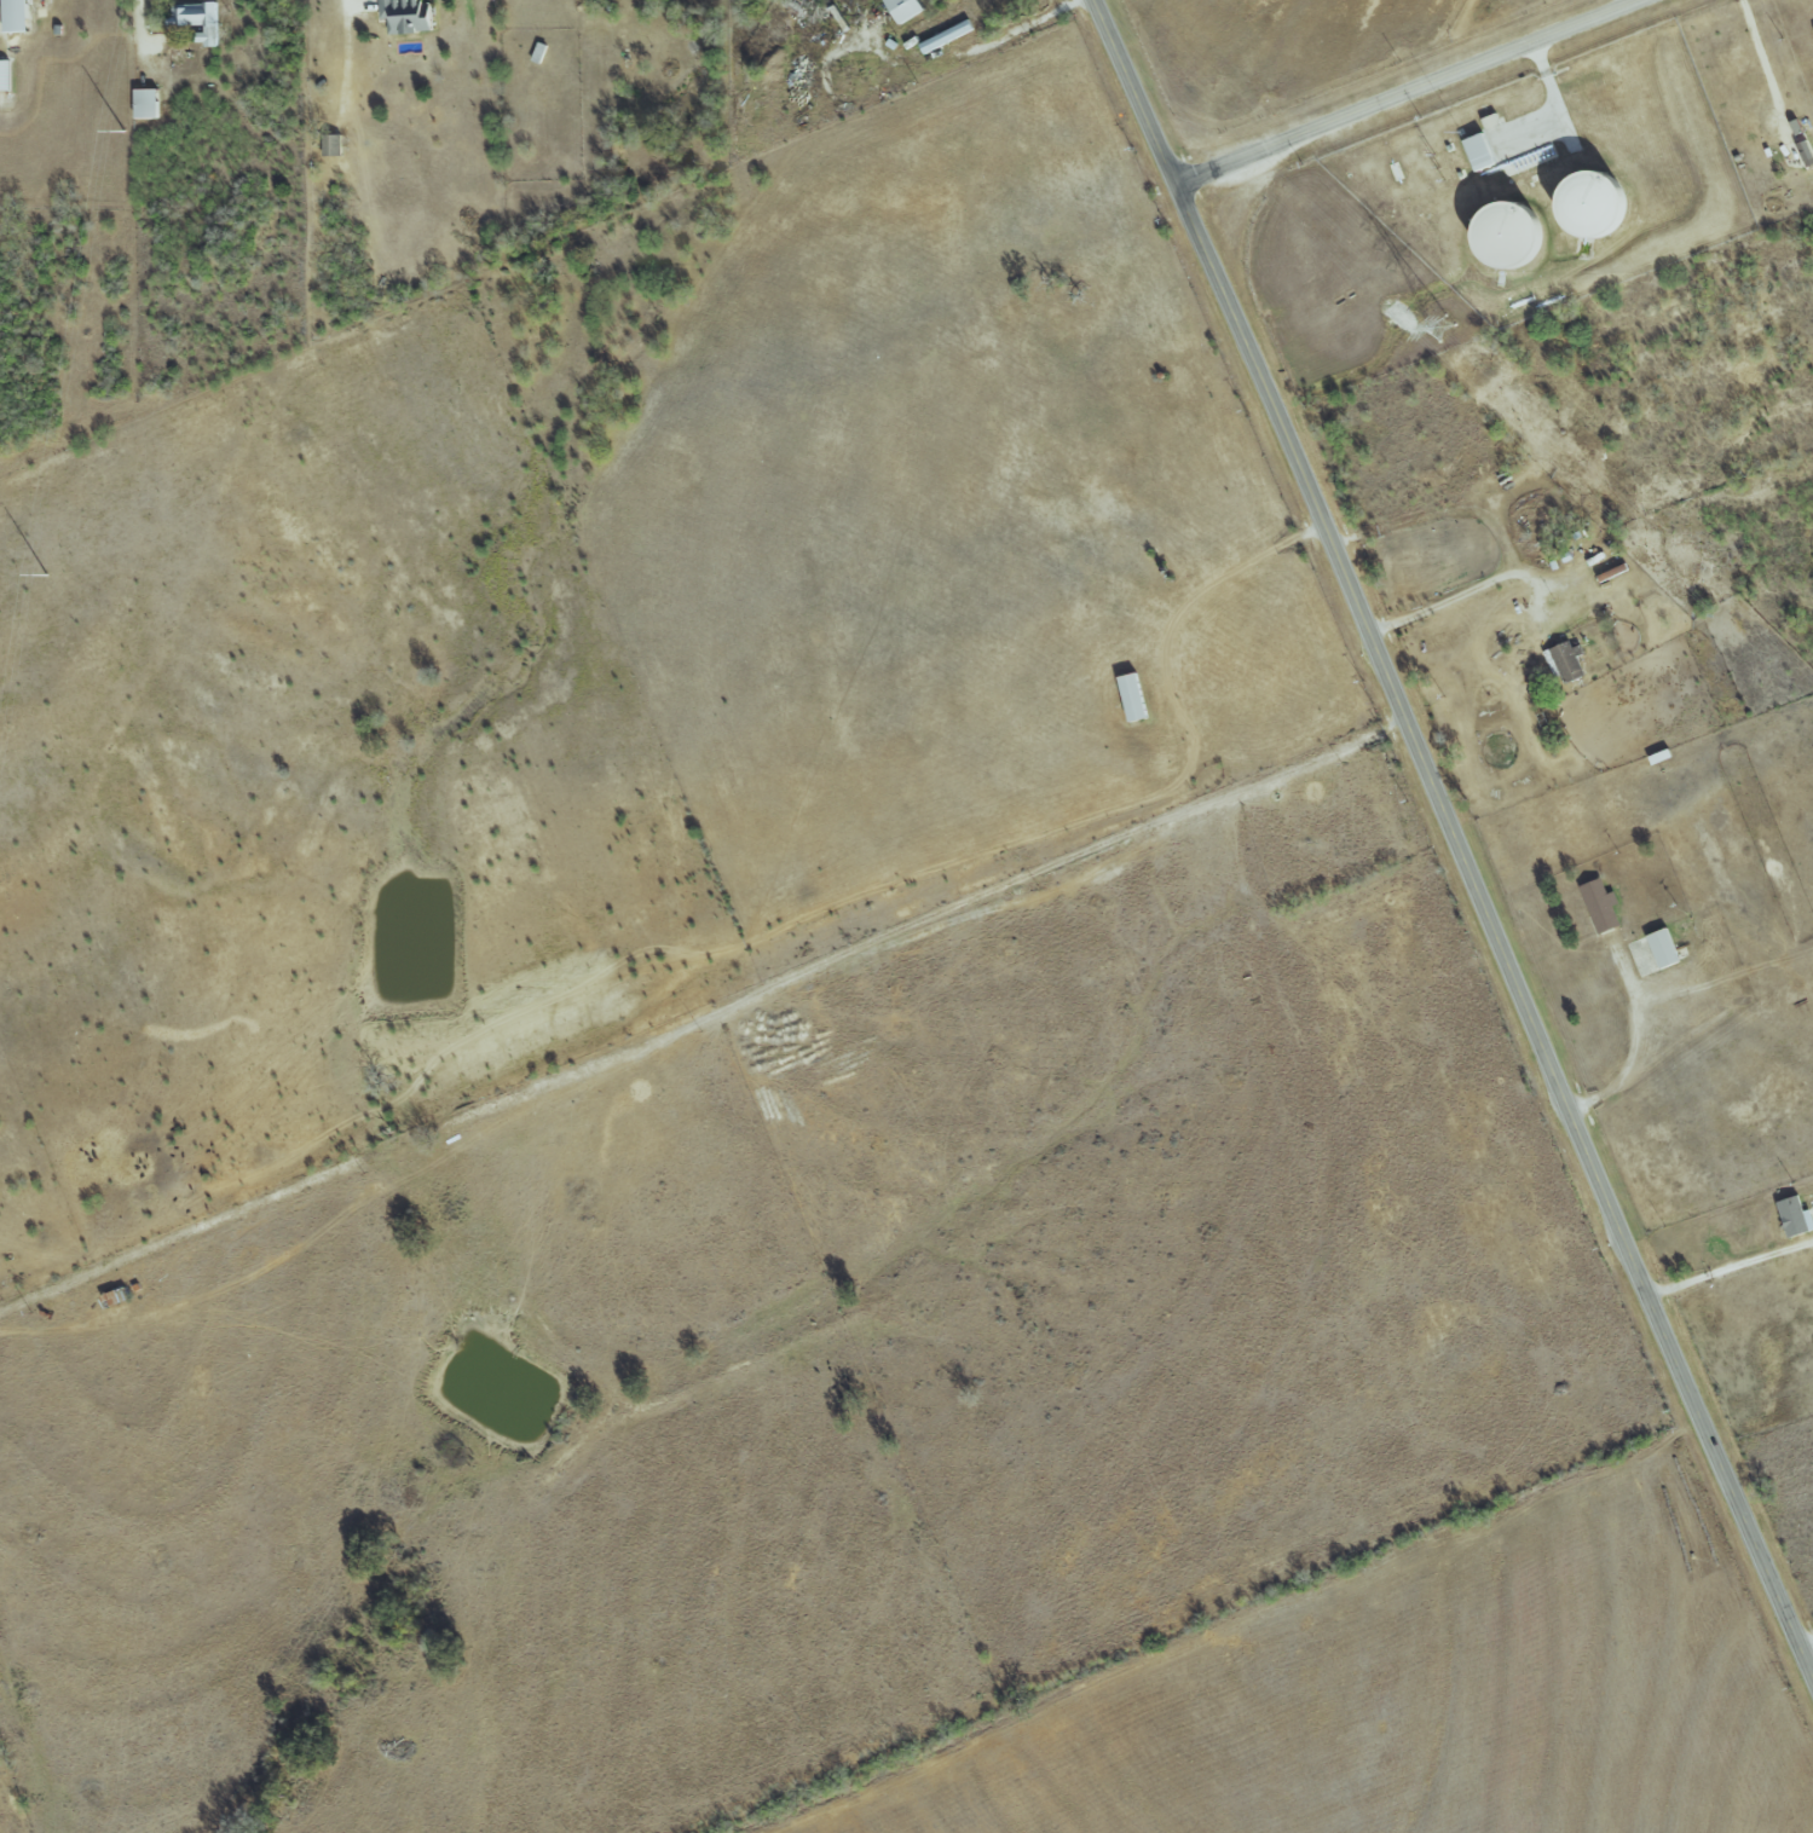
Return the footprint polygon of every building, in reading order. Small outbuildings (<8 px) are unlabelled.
[(30,0),(5,0),(6,33),(31,33),(30,0)] [(400,0),(381,0),(382,20),(391,19),(391,35),(436,33),(435,0),(422,0),(400,1),(400,0)] [(927,11),(921,0),(886,0),(900,26),(927,11)] [(219,4),(175,5),(175,24),(202,24),(203,46),(219,46),(219,4)] [(976,32),(971,21),(920,41),(925,53),(976,32)] [(11,90),(11,61),(0,61),(0,91),(11,90)] [(160,119),(159,90),(136,90),(136,120),(160,119)] [(324,156),(343,157),(343,136),(324,135),(324,156)] [(1550,265),(1548,203),(1476,206),(1477,245),(1482,245),(1483,268),(1550,265)] [(1545,652),(1556,678),(1562,675),(1566,685),(1587,676),(1572,640),(1545,652)] [(1128,723),(1150,719),(1142,673),(1120,677),(1128,723)] [(1596,935),(1621,928),(1615,905),(1619,904),(1616,892),(1608,894),(1604,880),(1583,885),(1596,935)] [(1682,962),(1670,927),(1648,935),(1660,970),(1682,962)] [(1805,1202),(1803,1195),(1779,1201),(1789,1239),(1812,1232),(1812,1200),(1805,1202)]
